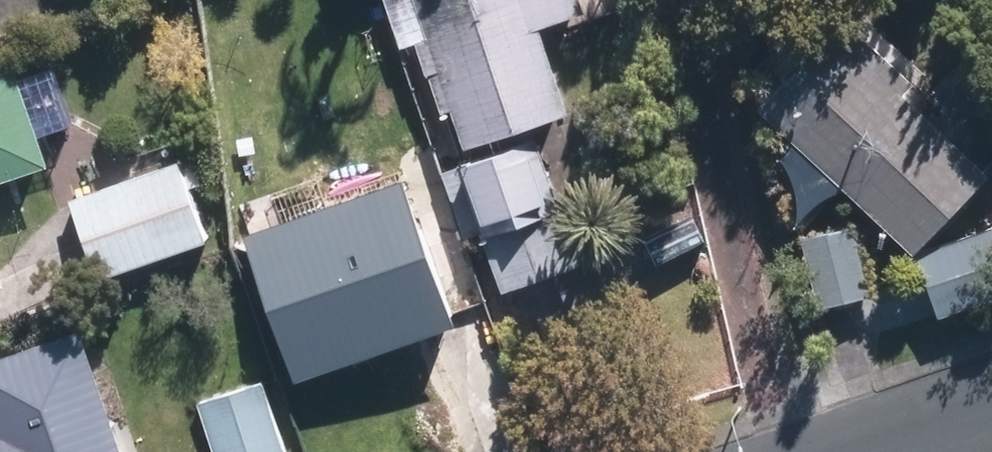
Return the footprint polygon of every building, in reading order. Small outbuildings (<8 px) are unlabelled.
[(487,141),(577,110),(547,25),(596,8),(593,0),(438,0),(487,141)] [(796,104),(931,240),(991,180),(991,173),(861,41),(796,104)] [(0,93),(0,175),(49,158),(25,85),(0,93)] [(547,143),(473,167),(512,284),(585,260),(547,143)] [(190,167),(83,202),(107,274),(214,239),(190,167)] [(355,236),(265,269),(302,368),(473,306),(444,225),(362,255),(355,236)] [(866,233),(825,240),(836,300),(876,293),(866,233)] [(936,261),(952,306),(991,293),(991,242),(936,261)] [(8,269),(0,244),(0,272),(8,269)] [(95,337),(0,369),(0,375),(20,433),(0,440),(0,451),(134,451),(95,337)] [(209,404),(226,451),(291,451),(268,383),(209,404)]
